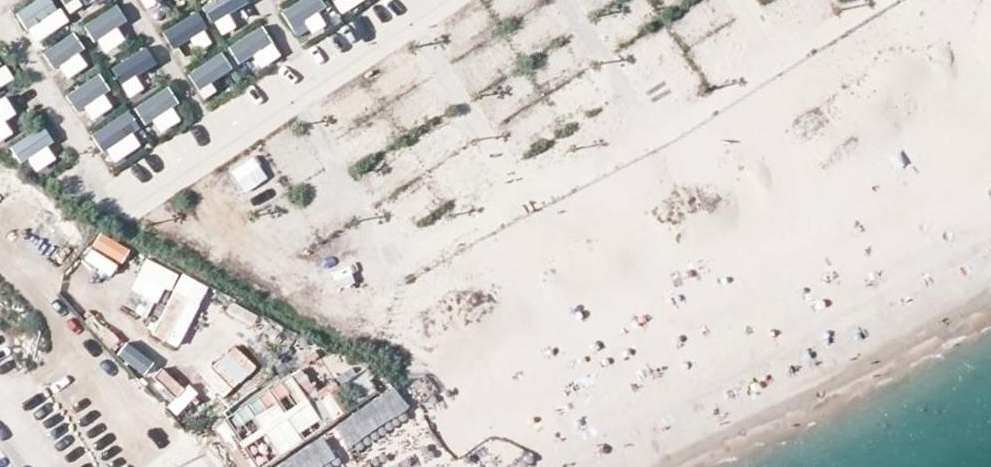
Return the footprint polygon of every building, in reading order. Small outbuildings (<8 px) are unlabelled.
[(48,0),(38,0),(18,12),(37,43),(64,26),(48,0)] [(207,2),(228,33),(254,15),(244,0),(210,0),(207,2)] [(299,38),(332,17),(321,0),(300,0),(282,12),(299,38)] [(341,14),(368,0),(333,0),(341,14)] [(532,1),(531,0),(496,0),(492,3),(504,21),(532,1)] [(785,3),(795,22),(826,5),(823,0),(791,0),(785,3)] [(118,32),(130,18),(110,2),(85,33),(112,54),(125,38),(118,32)] [(708,6),(680,24),(690,40),(719,22),(708,6)] [(165,29),(184,59),(212,40),(193,11),(165,29)] [(254,54),(262,68),(281,57),(262,26),(229,46),(239,63),(254,54)] [(663,31),(636,52),(650,69),(677,47),(663,31)] [(72,33),(45,53),(66,82),(94,62),(72,33)] [(504,38),(478,56),(490,73),(516,54),(504,38)] [(142,45),(110,66),(122,84),(155,63),(142,45)] [(711,79),(742,67),(734,48),(704,61),(711,79)] [(565,50),(536,68),(547,85),(575,67),(565,50)] [(200,93),(234,79),(224,54),(189,69),(200,93)] [(672,93),(691,81),(678,61),(659,73),(672,93)] [(6,64),(0,68),(0,88),(15,79),(6,64)] [(97,74),(68,94),(88,123),(117,102),(97,74)] [(528,74),(499,91),(510,109),(538,91),(528,74)] [(585,83),(557,100),(567,117),(595,100),(585,83)] [(170,88),(140,101),(154,134),(185,121),(170,88)] [(21,128),(1,98),(0,99),(0,143),(21,128)] [(546,106),(519,125),(530,142),(558,123),(546,106)] [(127,112),(93,132),(112,164),(146,144),(127,112)] [(40,125),(12,146),(34,175),(62,155),(40,125)] [(100,232),(86,262),(116,276),(130,246),(100,232)] [(169,286),(176,275),(141,256),(134,268),(169,286)] [(155,314),(175,324),(197,286),(176,275),(169,286),(155,314)] [(253,324),(257,312),(230,303),(226,315),(253,324)] [(258,320),(253,344),(286,350),(291,326),(258,320)] [(130,341),(117,356),(142,378),(155,364),(130,341)] [(212,406),(256,367),(237,346),(193,385),(212,406)] [(369,367),(341,387),(353,404),(381,385),(369,367)] [(151,388),(170,402),(183,385),(165,371),(151,388)] [(289,376),(263,393),(278,415),(257,429),(251,421),(229,436),(249,466),(260,466),(322,426),(289,376)] [(181,417),(199,395),(186,385),(169,408),(181,417)] [(351,449),(410,412),(395,388),(336,425),(351,449)]
